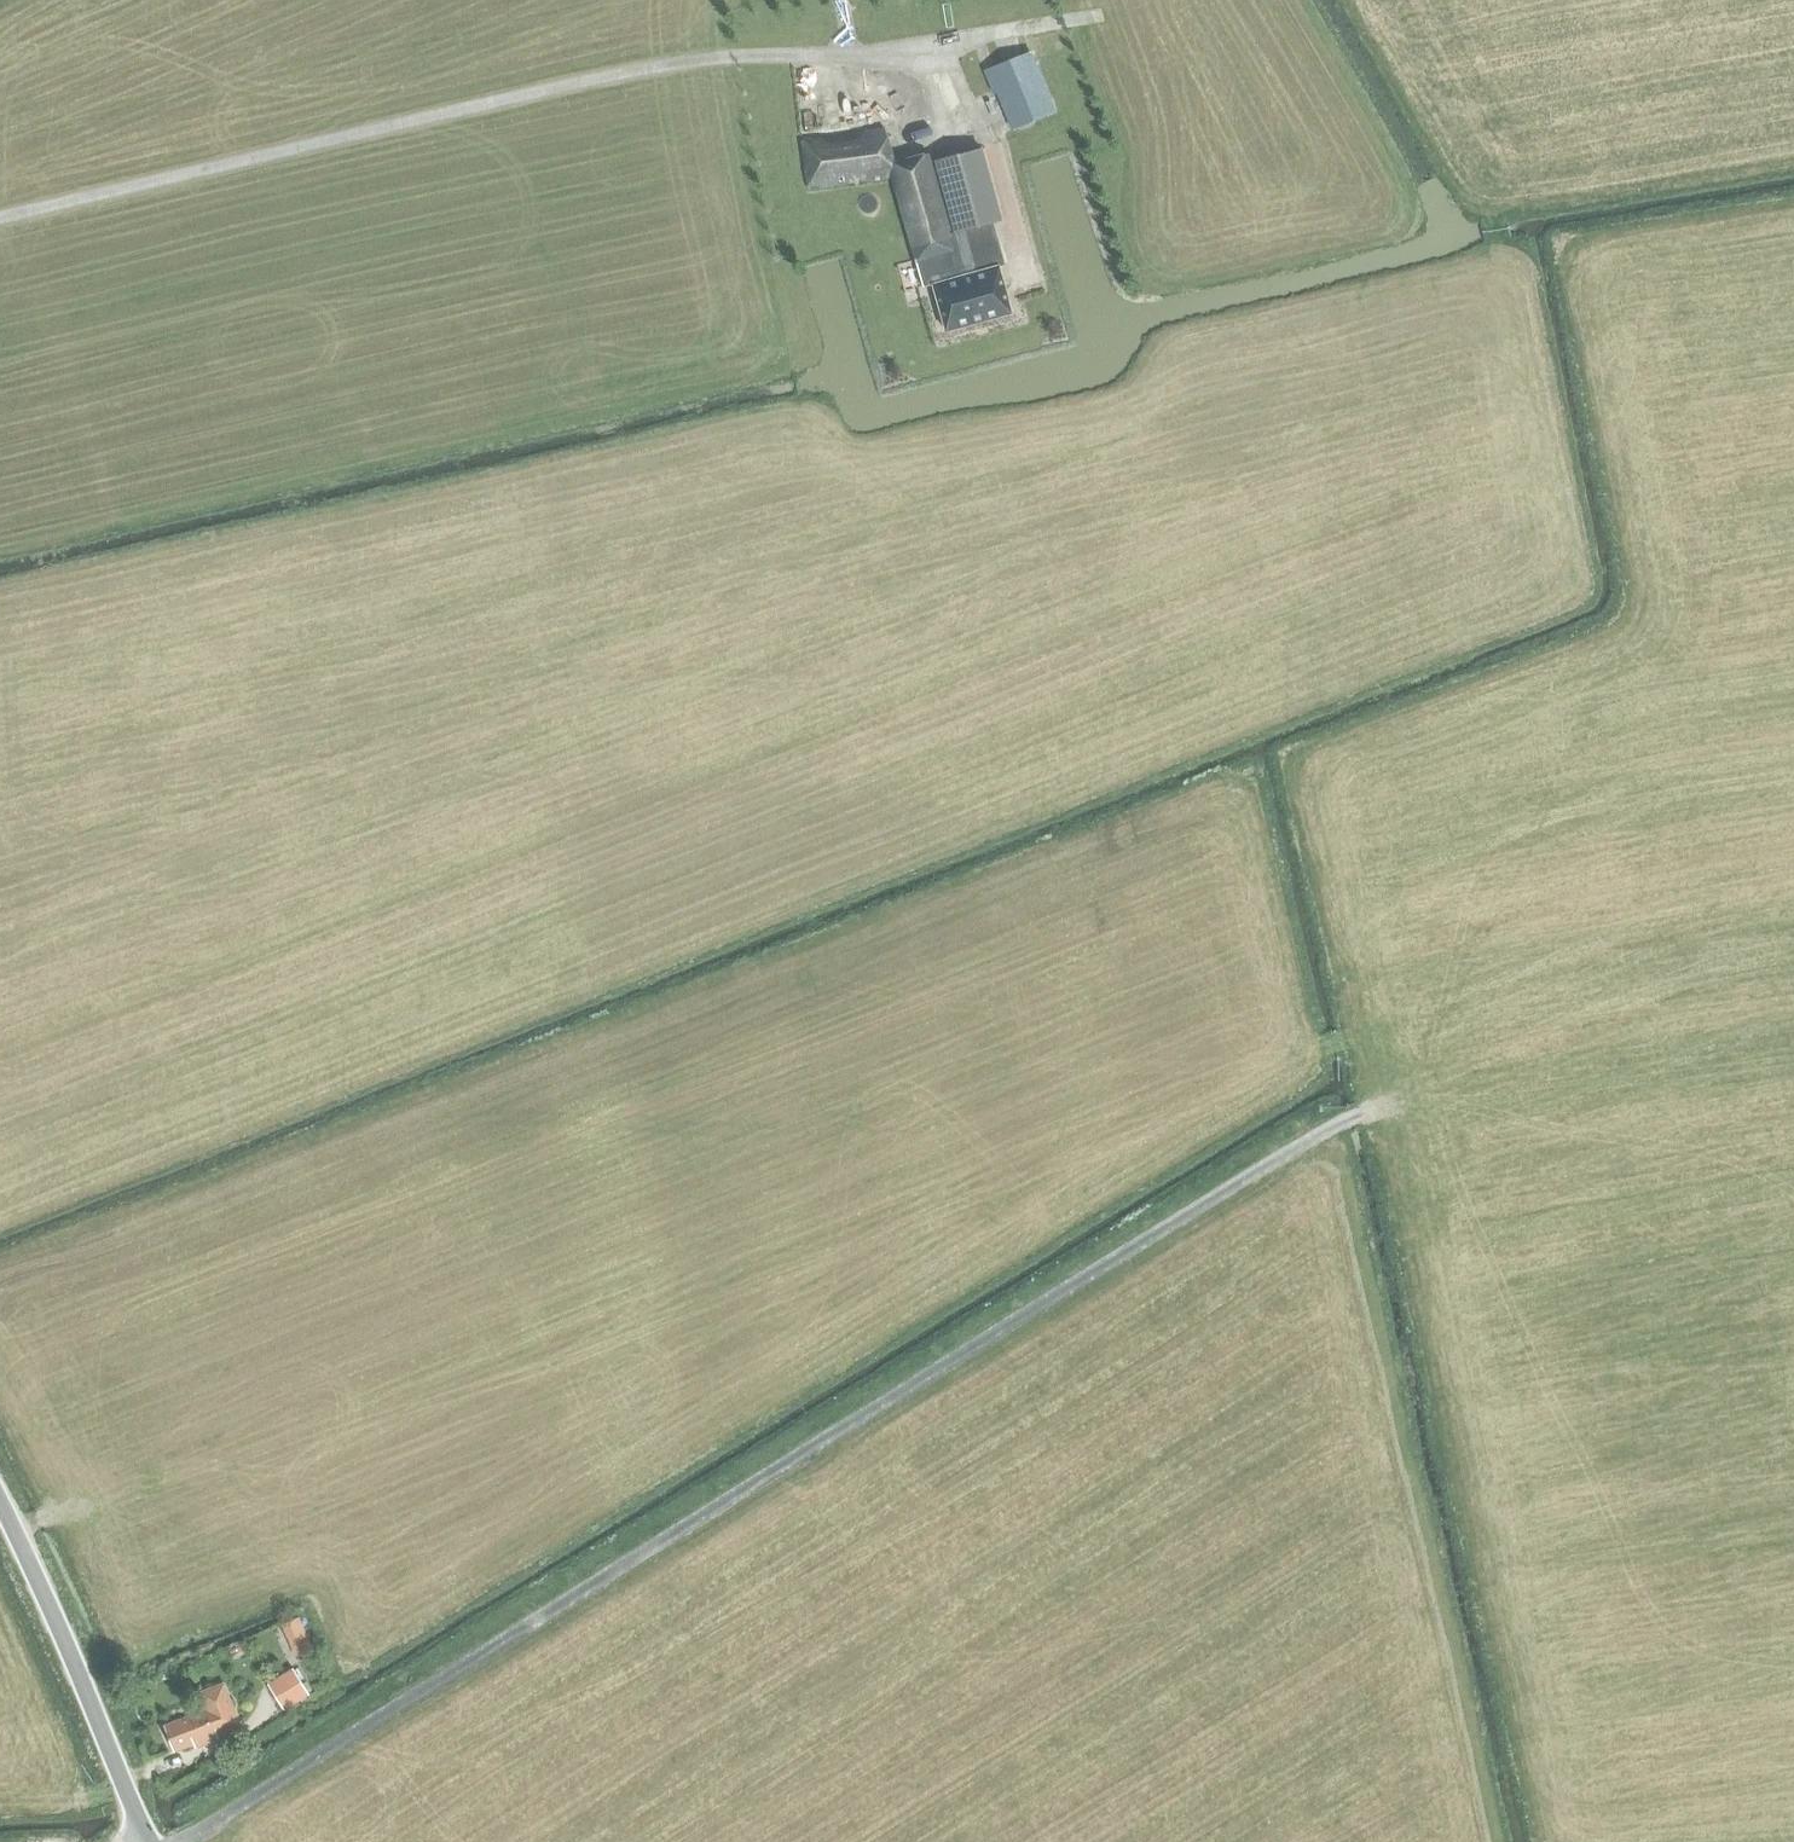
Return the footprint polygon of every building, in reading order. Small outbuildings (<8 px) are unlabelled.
[(1062,109),(1037,47),(981,70),(991,97),(997,94),(1010,132),(1062,109)] [(892,177),(920,284),(932,280),(945,329),(1009,310),(997,266),(972,273),(960,231),(1001,220),(982,147),(935,159),(934,152),(895,158),(891,128),(803,140),(809,188),(892,177)] [(299,1616),(285,1622),(296,1646),(309,1640),(299,1616)] [(310,1694),(293,1668),(267,1685),(283,1710),(310,1694)] [(239,1726),(224,1684),(199,1693),(206,1711),(164,1727),(173,1752),(195,1743),(196,1748),(219,1739),(217,1734),(239,1726)]
